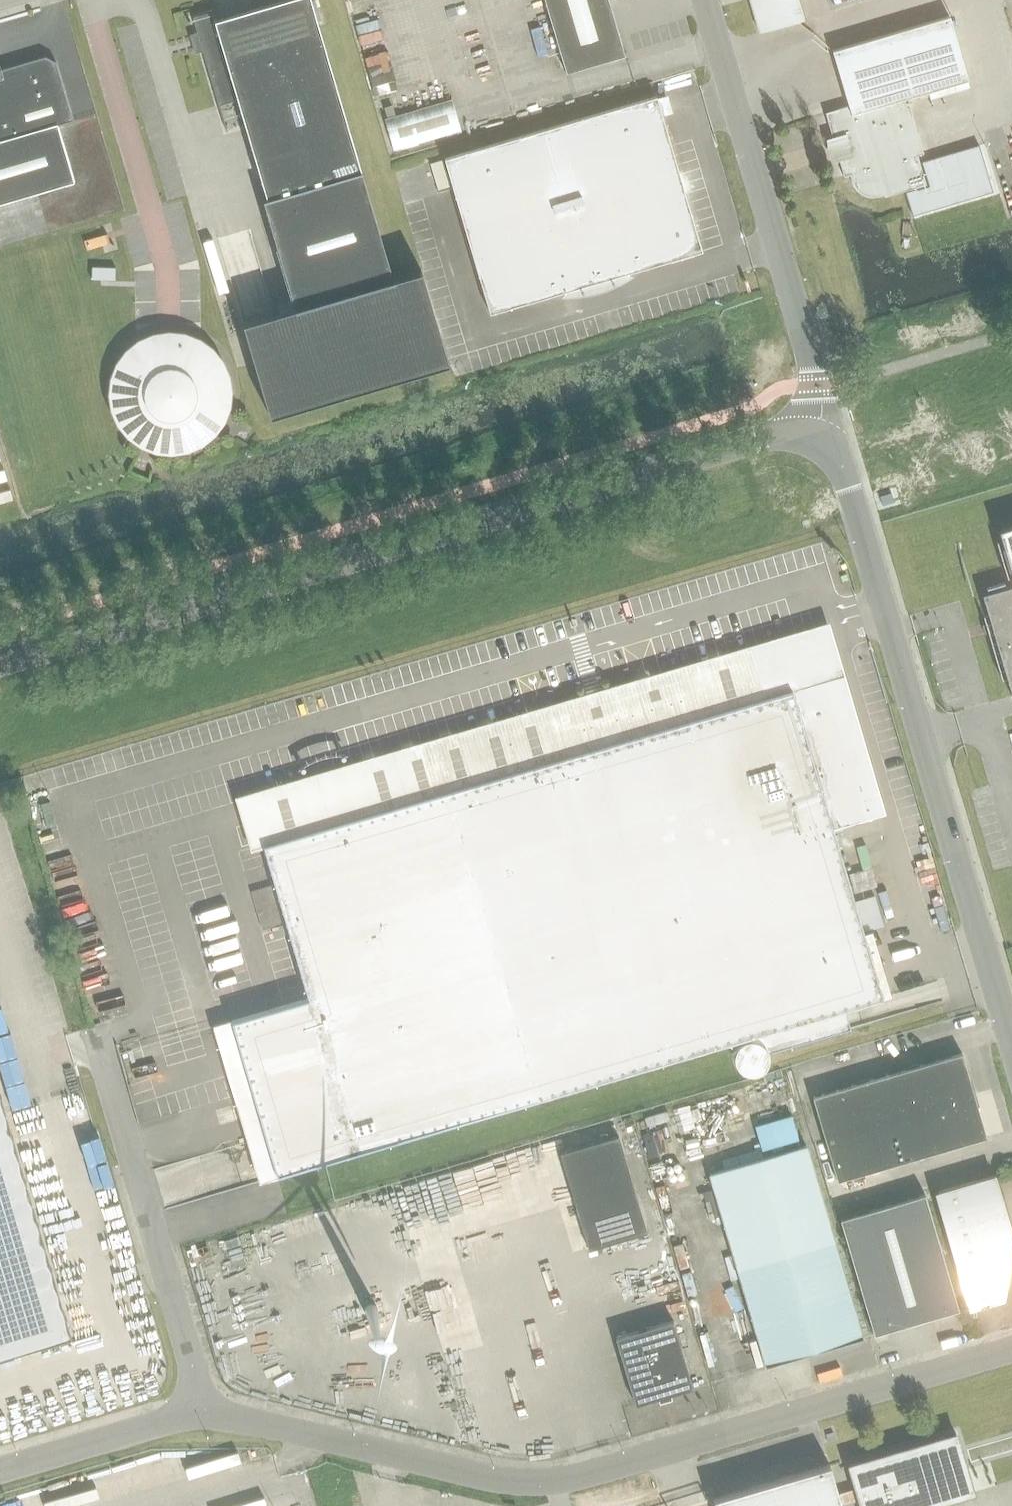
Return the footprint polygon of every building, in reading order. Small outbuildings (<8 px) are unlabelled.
[(192,15),(198,36),(202,48),(218,105),(237,100),(267,199),(263,200),(284,272),(294,308),(242,323),(269,416),(449,364),(421,270),(393,279),(361,171),(311,0),(282,0),(215,20),(212,9),(192,15)] [(566,73),(625,55),(620,37),(609,0),(544,0),(566,73)] [(759,31),(808,18),(803,0),(751,0),(759,31)] [(848,105),(825,112),(844,177),(850,175),(850,176),(850,178),(851,180),(851,181),(852,183),(853,185),(854,186),(855,188),(856,189),(857,191),(859,192),(861,193),(862,194),(864,195),(866,196),(868,196),(870,197),(872,197),(874,197),(876,197),(877,197),(879,196),(881,196),(882,195),(884,194),(884,197),(903,191),(910,216),(918,214),(992,192),(979,147),(920,163),(918,155),(923,153),(908,103),(905,104),(904,99),(955,84),(957,90),(969,87),(967,80),(968,80),(949,16),(832,51),(848,105)] [(75,182),(59,125),(74,121),(56,62),(45,56),(0,69),(0,205),(75,182)] [(444,158),(490,313),(702,251),(656,96),(444,158)] [(460,131),(451,99),(384,118),(393,150),(460,131)] [(450,187),(442,160),(430,164),(438,190),(450,187)] [(207,428),(215,417),(220,405),(221,391),(219,378),(214,366),(205,355),(195,347),(182,343),(169,341),(156,343),(143,349),(133,357),(125,368),(120,381),(119,394),(121,407),(126,419),(135,430),(140,425),(149,431),(160,435),(171,436),(182,435),(193,430),(201,423),(207,428)] [(0,482),(0,503),(19,499),(16,479),(0,482)] [(998,529),(1011,578),(1011,525),(998,529)] [(982,594),(1011,696),(1011,585),(982,594)] [(829,815),(833,828),(884,813),(885,812),(834,639),(828,621),(647,675),(593,690),(541,706),(234,796),(240,814),(251,851),(264,848),(263,845),(394,806),(413,801),(589,749),(583,727),(602,721),(680,698),(686,720),(771,695),(767,682),(817,667),(829,674),(858,774),(859,774),(868,804),(829,815)] [(308,998),(231,1021),(246,1070),(251,1090),(252,1091),(254,1099),(255,1104),(264,1134),(265,1136),(267,1144),(274,1167),(277,1176),(322,1163),(324,1162),(536,1100),(747,1038),(748,1041),(750,1041),(752,1040),(754,1041),(756,1041),(758,1042),(760,1043),(762,1044),(763,1045),(765,1047),(766,1049),(767,1051),(768,1053),(785,1047),(831,1034),(826,1015),(843,1009),(883,998),(864,932),(855,901),(833,828),(829,815),(868,804),(859,774),(858,774),(829,674),(817,667),(767,682),(771,695),(686,720),(680,698),(602,721),(583,727),(589,749),(445,791),(432,795),(263,845),(264,848),(308,998)] [(284,923),(273,885),(251,891),(262,930),(284,923)] [(875,896),(855,901),(864,932),(884,926),(875,896)] [(949,1102),(974,1095),(962,1053),(937,1060),(949,1102)] [(949,1102),(937,1060),(912,1067),(924,1109),(949,1102)] [(924,1109),(912,1067),(887,1075),(899,1117),(924,1109)] [(899,1117),(887,1075),(862,1082),(874,1124),(899,1117)] [(837,1089),(850,1131),(874,1124),(862,1082),(837,1089)] [(812,1097),(825,1139),(850,1131),(837,1089),(812,1097)] [(72,1338),(18,1153),(0,1092),(0,1359),(72,1338)] [(962,1144),(987,1137),(974,1095),(949,1102),(962,1144)] [(924,1109),(937,1152),(962,1144),(949,1102),(924,1109)] [(924,1109),(899,1117),(912,1159),(937,1152),(924,1109)] [(799,1139),(792,1114),(755,1125),(762,1149),(799,1139)] [(874,1124),(887,1166),(912,1159),(899,1117),(874,1124)] [(887,1166),(874,1124),(850,1131),(862,1174),(887,1166)] [(850,1131),(825,1139),(837,1181),(862,1174),(850,1131)] [(562,1152),(590,1249),(648,1232),(620,1135),(562,1152)] [(35,1193),(61,1188),(50,1138),(24,1144),(35,1193)] [(709,1173),(766,1366),(863,1337),(806,1145),(709,1173)] [(988,1253),(1005,1248),(1008,1247),(1003,1231),(1011,1229),(995,1175),(975,1181),(939,1192),(954,1244),(950,1245),(969,1309),(1002,1300),(988,1253)] [(840,1218),(874,1334),(958,1309),(925,1194),(840,1218)] [(672,1397),(671,1394),(694,1387),(674,1320),(617,1337),(636,1404),(659,1398),(660,1401),(672,1397)] [(713,1499),(715,1505),(842,1505),(841,1504),(859,1499),(861,1505),(928,1505),(964,1496),(973,1493),(973,1492),(968,1474),(968,1473),(956,1433),(848,1465),(855,1488),(838,1493),(829,1464),(715,1498),(713,1499)] [(853,1446),(851,1436),(841,1439),(844,1449),(853,1446)]
